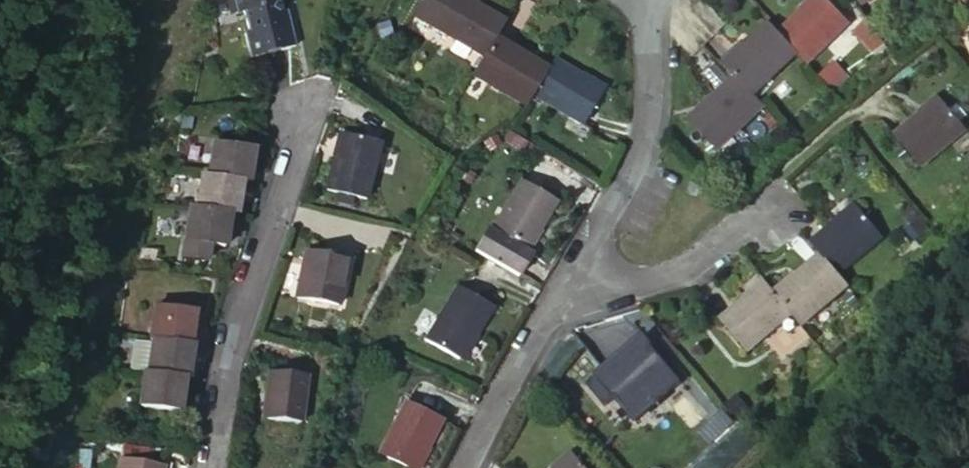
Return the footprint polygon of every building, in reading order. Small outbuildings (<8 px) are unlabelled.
[(230,0),(228,0),(224,1),(228,15),(234,13),(230,0)] [(283,0),(230,0),(234,13),(241,11),(247,33),(242,34),(249,58),(292,46),(286,22),(281,23),(278,12),(275,2),(283,0)] [(504,21),(477,5),(476,8),(463,0),(424,0),(414,16),(482,57),(492,41),(504,21)] [(777,34),(796,54),(806,64),(849,23),(827,0),(817,0),(803,13),(800,11),(777,34)] [(747,50),(726,69),(734,76),(753,96),(796,54),(777,34),(768,25),(745,47),(747,50)] [(875,30),(857,41),(867,56),(884,45),(875,30)] [(482,57),(471,75),(525,106),(532,95),(547,69),(522,54),(519,57),(492,41),(482,57)] [(581,77),(552,60),(547,69),(532,95),(582,126),(601,93),(580,80),(581,77)] [(834,61),(820,73),(832,87),(846,76),(834,61)] [(753,96),(734,76),(712,96),(714,98),(690,120),(717,149),(763,107),(753,96)] [(918,116),(893,137),(921,168),(966,130),(941,101),(920,118),(918,116)] [(332,160),(325,191),(365,200),(379,144),(342,134),(335,160),(332,160)] [(240,181),(247,182),(252,150),(212,143),(207,176),(240,181)] [(228,214),(235,214),(240,181),(207,176),(200,176),(194,209),(228,214)] [(519,181),(490,231),(521,250),(535,228),(538,230),(555,202),(519,181)] [(194,209),(188,208),(182,243),(207,247),(223,249),(228,214),(194,209)] [(835,223),(810,245),(820,255),(838,276),(882,237),(858,209),(838,226),(835,223)] [(473,250),(515,275),(529,254),(521,250),(490,231),(485,229),(473,250)] [(205,263),(207,247),(182,243),(179,259),(205,263)] [(300,265),(295,299),(337,306),(346,260),(306,252),(304,265),(300,265)] [(792,314),(802,325),(847,287),(838,276),(820,255),(794,278),(797,281),(777,297),(792,314)] [(777,297),(768,286),(749,302),(747,299),(719,322),(746,353),(792,314),(777,297)] [(457,287),(425,341),(457,359),(473,334),(475,335),(491,307),(457,287)] [(152,307),(147,339),(152,340),(188,345),(193,312),(152,307)] [(182,379),(186,380),(191,346),(188,345),(152,340),(147,374),(182,379)] [(627,352),(595,379),(612,398),(614,397),(635,422),(667,395),(627,352)] [(147,374),(143,374),(137,407),(177,414),(182,379),(147,374)] [(267,374),(261,418),(299,422),(305,378),(267,374)] [(612,398),(595,379),(583,389),(600,409),(612,398)] [(378,455),(403,467),(412,467),(423,446),(426,448),(440,420),(404,402),(378,455)] [(120,457),(117,467),(168,467),(120,457)] [(572,458),(561,467),(581,467),(572,458)]
